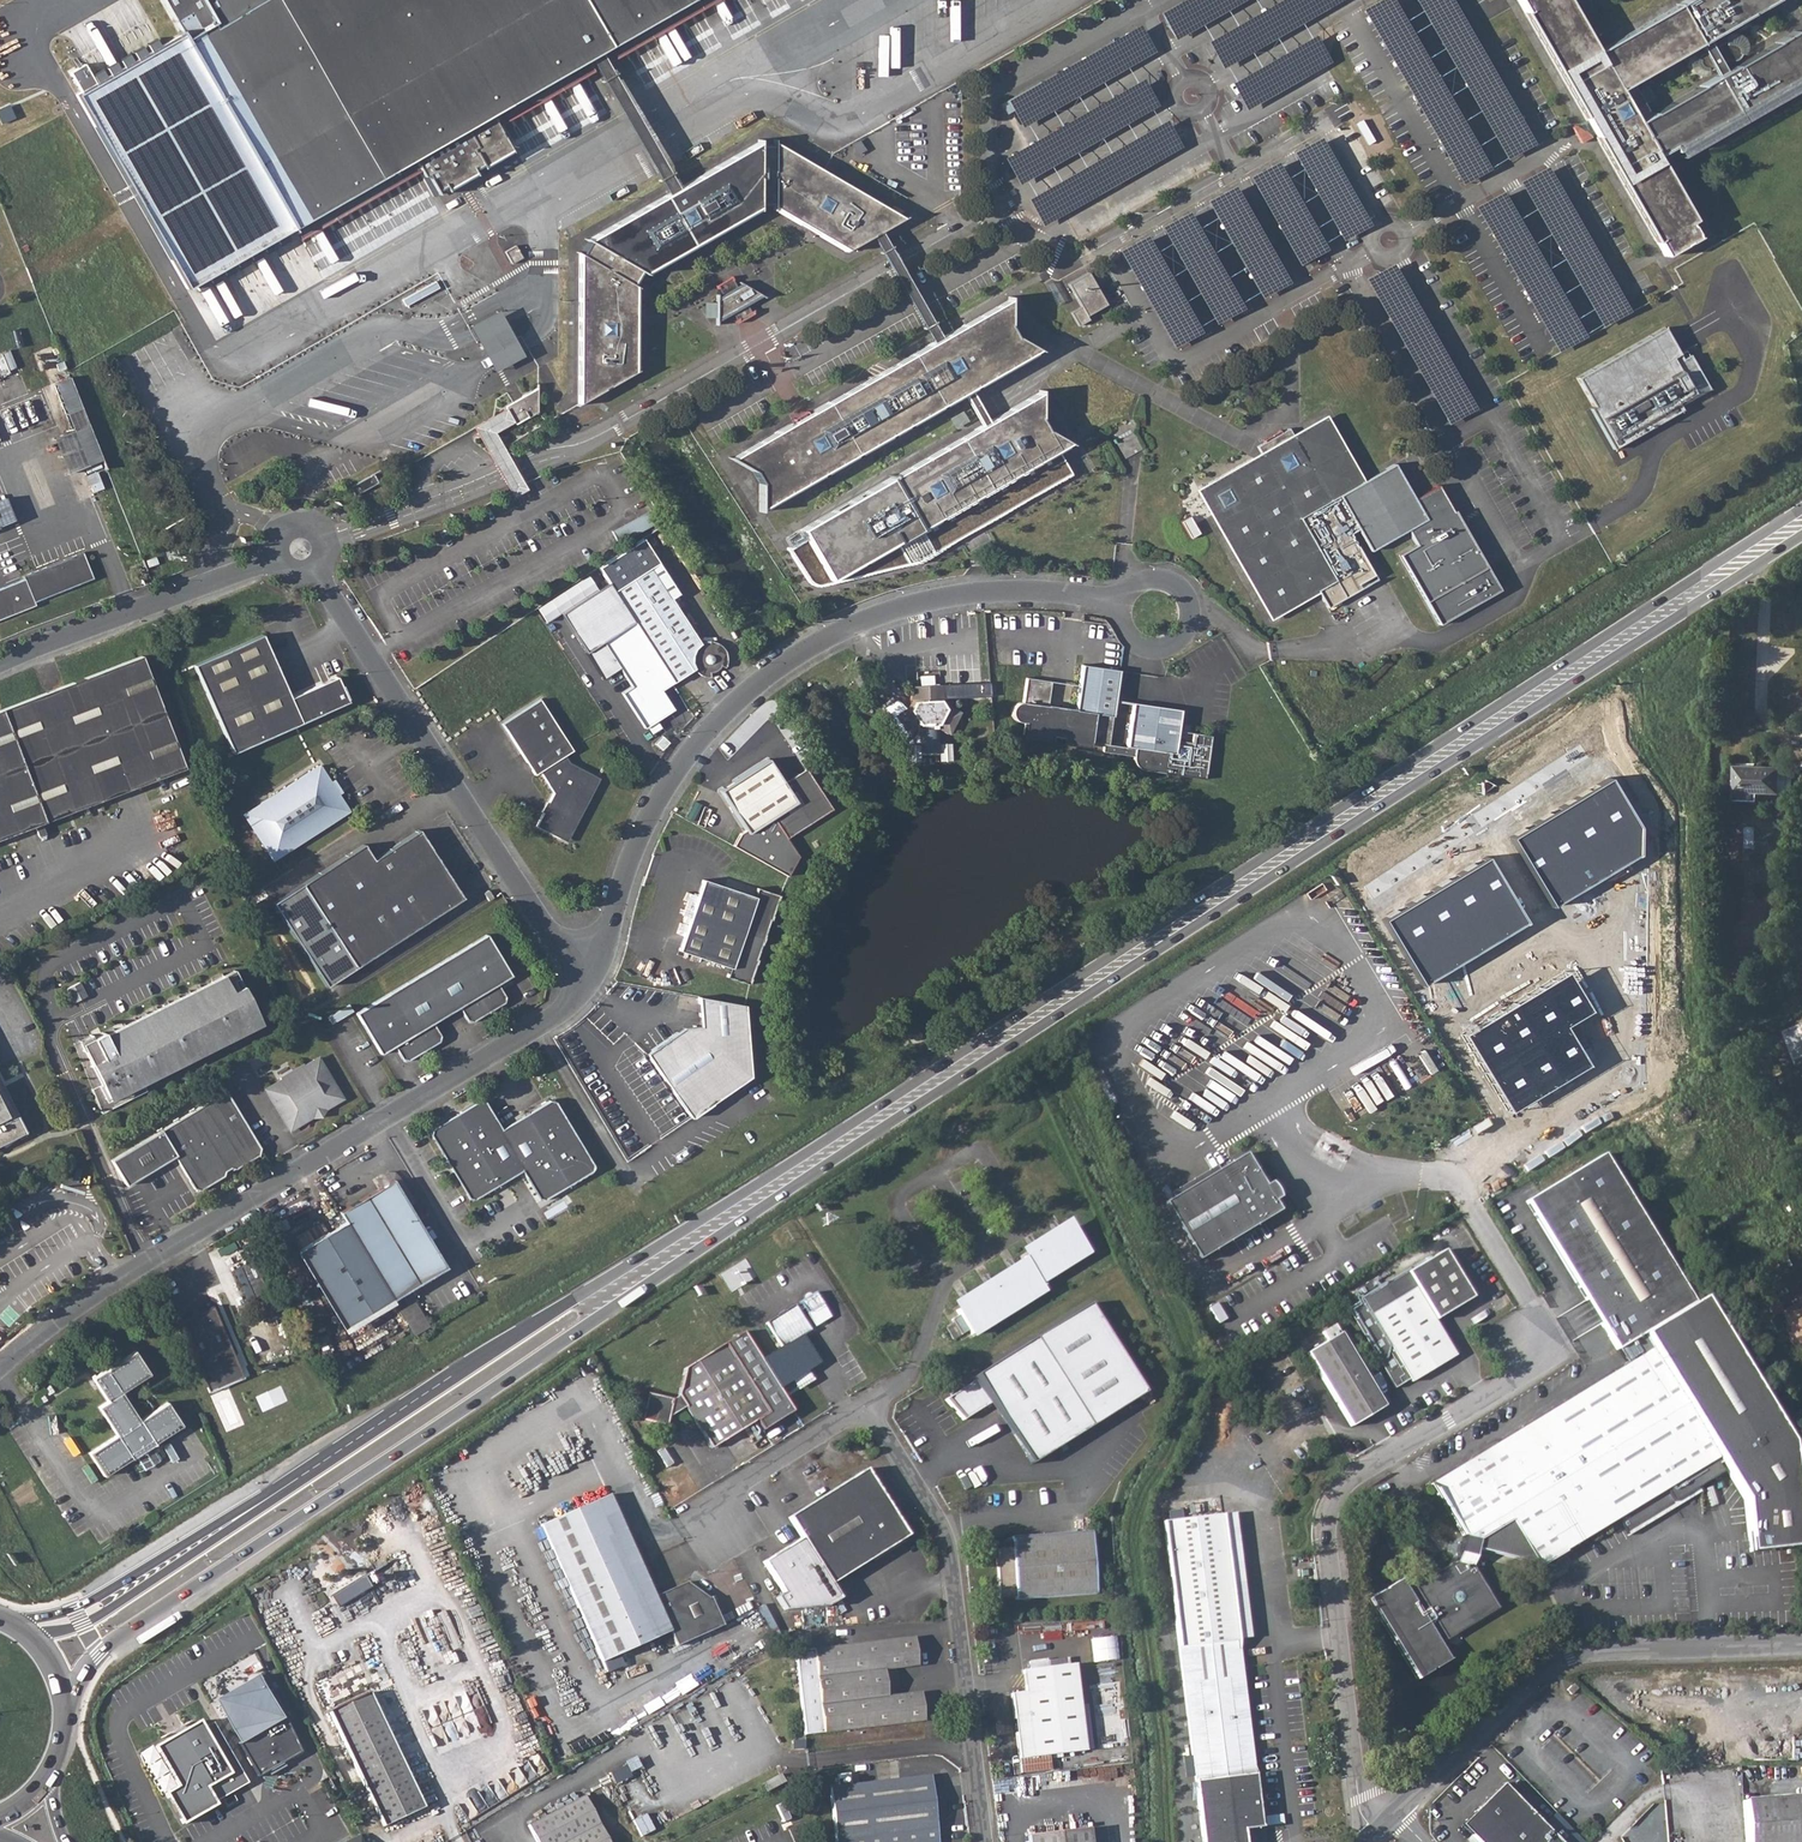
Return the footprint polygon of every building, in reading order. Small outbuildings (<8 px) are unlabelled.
[(185,35),(299,231),(421,162),(437,189),(445,184),(447,187),(476,171),(474,168),(482,163),(466,136),(589,64),(586,59),(587,58),(560,11),(574,3),(601,50),(602,49),(606,55),(702,0),(165,0),(185,35)] [(1662,257),(1696,238),(1688,223),(1692,221),(1654,155),(1668,147),(1670,151),(1801,76),(1801,43),(1795,31),(1649,114),(1631,82),(1772,0),(1685,0),(1595,51),(1566,0),(1516,0),(1662,257)] [(299,231),(185,35),(83,94),(196,290),(299,231)] [(1428,79),(1442,111),(1455,106),(1441,74),(1428,79)] [(1008,111),(1048,94),(1043,82),(1003,100),(1008,111)] [(579,403),(635,371),(635,284),(634,284),(639,274),(642,275),(757,208),(757,204),(771,204),(771,207),(848,250),(904,218),(822,170),(774,142),(774,144),(758,144),(758,142),(678,187),(668,193),(587,239),(589,241),(581,254),(579,252),(579,403)] [(656,172),(665,169),(656,143),(646,146),(656,172)] [(1511,194),(1500,198),(1515,233),(1526,228),(1511,194)] [(516,246),(506,252),(513,263),(523,258),(516,246)] [(1550,298),(1563,290),(1544,257),(1531,264),(1550,298)] [(1087,315),(1107,304),(1089,272),(1068,283),(1081,306),(1071,312),(1079,325),(1090,319),(1087,315)] [(717,321),(718,321),(732,313),(735,320),(734,321),(737,323),(740,322),(739,318),(748,313),(751,315),(754,314),(754,309),(751,311),(748,304),(762,296),(744,283),(737,287),(733,280),(733,279),(732,276),(730,281),(721,286),(716,285),(718,288),(723,296),(717,299),(717,321)] [(1009,298),(732,457),(752,467),(755,469),(762,481),(761,507),(1038,348),(1015,336),(1008,323),(1009,300),(1009,298)] [(484,338),(509,323),(500,308),(472,325),(492,359),(497,369),(526,352),(521,343),(517,337),(492,352),(484,338)] [(492,352),(517,337),(509,323),(484,338),(492,352)] [(1662,327),(1575,377),(1591,405),(1587,407),(1611,448),(1680,409),(1678,404),(1707,388),(1687,354),(1680,358),(1662,327)] [(66,368),(63,361),(56,364),(59,371),(66,368)] [(56,382),(68,414),(83,408),(71,377),(56,382)] [(535,388),(523,395),(525,399),(511,407),(511,415),(518,418),(527,413),(529,417),(537,412),(535,388)] [(802,530),(832,580),(1068,443),(1046,431),(1039,418),(1040,393),(802,530)] [(511,407),(525,399),(523,395),(507,404),(506,417),(518,424),(529,417),(527,413),(518,418),(511,415),(511,407)] [(1198,493),(1273,615),(1302,597),(1302,596),(1317,587),(1328,605),(1340,598),(1337,594),(1362,579),(1365,583),(1377,576),(1349,531),(1356,526),(1369,548),(1403,527),(1412,543),(1399,551),(1426,596),(1485,561),(1452,505),(1451,506),(1435,481),(1412,495),(1391,460),(1359,479),(1321,417),(1291,436),(1286,428),(1254,446),(1260,455),(1198,493)] [(91,424),(76,430),(88,465),(103,460),(91,424)] [(351,486),(356,495),(378,481),(373,472),(351,486)] [(99,481),(91,484),(93,489),(102,486),(99,481)] [(0,500),(0,523),(13,518),(5,498),(0,500)] [(650,509),(613,530),(619,542),(657,522),(650,509)] [(83,552),(23,575),(25,579),(0,588),(0,620),(35,606),(34,602),(93,578),(83,552)] [(658,561),(610,592),(671,682),(693,669),(695,671),(698,674),(701,676),(707,677),(710,677),(710,672),(714,671),(718,669),(720,666),(725,667),(726,666),(727,663),(727,661),(727,656),(726,653),(725,650),(723,646),(719,644),(717,642),(714,641),(712,640),(708,640),(703,641),(700,642),(672,598),(679,594),(658,561)] [(1500,584),(1485,561),(1426,596),(1441,620),(1500,584)] [(1337,594),(1340,598),(1365,583),(1362,579),(1337,594)] [(606,586),(560,617),(603,681),(620,669),(630,684),(621,691),(645,727),(672,708),(660,690),(671,682),(610,592),(606,586)] [(289,698),(262,635),(195,664),(233,752),(347,702),(336,677),(289,698)] [(558,648),(543,656),(552,672),(567,664),(558,648)] [(141,656),(13,705),(55,817),(114,794),(111,785),(138,775),(142,784),(159,777),(166,774),(184,768),(183,766),(141,656)] [(1024,722),(1022,734),(1052,738),(1052,736),(1060,737),(1060,739),(1090,743),(1090,741),(1102,743),(1102,751),(1107,751),(1132,755),(1133,759),(1135,763),(1137,766),(1140,768),(1144,769),(1165,772),(1205,778),(1211,735),(1191,732),(1190,742),(1176,740),(1177,730),(1180,709),(1115,700),(1119,670),(1082,664),(1081,664),(1078,685),(1074,709),(1048,705),(1051,682),(1051,681),(1026,677),(1022,701),(1020,701),(1017,703),(1014,706),(1012,710),(1012,712),(1012,715),(1013,717),(1016,720),(1018,721),(1020,722),(1024,722)] [(906,707),(894,714),(908,736),(919,730),(920,753),(939,752),(938,729),(949,734),(960,712),(947,705),(943,699),(942,684),(909,685),(910,700),(914,700),(908,710),(906,707)] [(539,698),(501,723),(525,760),(563,735),(541,701),(539,698)] [(13,705),(2,709),(41,812),(45,821),(55,817),(13,705)] [(17,832),(14,823),(41,812),(2,709),(0,710),(0,838),(17,832)] [(1052,738),(1022,734),(1022,738),(1051,742),(1052,738)] [(563,735),(525,760),(534,774),(540,771),(553,792),(548,802),(550,803),(545,814),(543,812),(536,826),(562,839),(569,836),(599,778),(569,762),(564,755),(573,750),(563,735)] [(768,758),(724,787),(720,790),(746,829),(740,833),(733,845),(764,863),(787,875),(798,856),(786,838),(832,808),(811,775),(807,778),(801,776),(799,772),(783,782),(768,758)] [(1736,762),(1735,800),(1759,801),(1759,794),(1782,794),(1782,767),(1762,767),(1762,763),(1736,762)] [(329,784),(331,783),(319,765),(244,814),(274,859),(349,810),(336,792),(335,793),(329,784)] [(1795,791),(1795,778),(1785,778),(1784,791),(1795,791)] [(1645,829),(1616,780),(1514,837),(1557,909),(1645,857),(1645,829)] [(362,844),(301,884),(355,966),(462,897),(417,829),(372,859),(362,844)] [(1532,925),(1490,858),(1387,919),(1429,987),(1532,925)] [(729,967),(726,975),(748,983),(757,958),(755,958),(769,919),(770,919),(778,894),(756,887),(753,895),(702,878),(678,950),(729,967)] [(489,891),(485,893),(489,899),(493,896),(489,891)] [(486,934),(356,1013),(381,1054),(395,1046),(402,1058),(408,1059),(438,1041),(440,1035),(433,1022),(459,1006),(467,1019),(473,1019),(503,1001),(505,996),(498,983),(511,975),(486,934)] [(103,1033),(91,1039),(90,1036),(73,1045),(100,1113),(145,1091),(141,1084),(261,1024),(234,970),(105,1035),(103,1033)] [(1598,1014),(1571,974),(1466,1036),(1513,1113),(1592,1069),(1566,1028),(1598,1014)] [(80,983),(67,989),(74,1002),(87,996),(80,983)] [(646,1053),(690,1117),(750,1077),(744,1005),(698,996),(700,1026),(682,1027),(646,1053)] [(1791,1014),(1801,1007),(1801,1005),(1799,999),(1787,1006),(1791,1014)] [(282,1081),(266,1091),(290,1130),(315,1115),(321,1114),(324,1110),(343,1098),(319,1058),(305,1067),(304,1065),(281,1079),(282,1081)] [(25,1131),(0,1083),(0,1144),(25,1131)] [(260,1148),(226,1091),(112,1160),(127,1185),(128,1184),(175,1156),(194,1188),(200,1189),(202,1188),(223,1176),(224,1170),(230,1167),(236,1168),(257,1155),(258,1155),(260,1148)] [(430,1135),(446,1161),(452,1162),(456,1166),(454,1172),(468,1197),(475,1199),(493,1188),(493,1182),(498,1180),(503,1181),(522,1170),(538,1196),(544,1198),(562,1187),(563,1181),(568,1178),(573,1181),(591,1169),(593,1162),(556,1102),(548,1101),(531,1111),(530,1117),(525,1120),(520,1118),(502,1129),(485,1102),(480,1100),(461,1112),(460,1116),(455,1119),(450,1118),(432,1128),(430,1135)] [(1245,1154),(1163,1203),(1198,1260),(1280,1211),(1274,1201),(1279,1198),(1276,1189),(1270,1182),(1264,1186),(1245,1154)] [(1632,1339),(1634,1341),(1644,1335),(1693,1302),(1648,1228),(1604,1154),(1584,1166),(1527,1201),(1582,1292),(1616,1349),(1632,1339)] [(338,1212),(343,1221),(298,1248),(346,1327),(391,1300),(445,1267),(392,1180),(338,1212)] [(1028,1264),(956,1310),(959,1315),(951,1320),(961,1335),(968,1331),(972,1335),(1044,1290),(1040,1282),(1088,1251),(1072,1226),(1024,1257),(1028,1264)] [(1396,1279),(1347,1308),(1379,1360),(1395,1387),(1410,1377),(1412,1381),(1456,1355),(1435,1320),(1474,1297),(1446,1249),(1396,1279)] [(730,1288),(752,1280),(746,1263),(724,1272),(730,1288)] [(794,1306),(766,1323),(781,1348),(809,1330),(798,1312),(804,1309),(807,1314),(822,1304),(815,1293),(810,1295),(807,1294),(805,1294),(804,1295),(803,1298),(804,1300),(799,1302),(801,1306),(796,1309),(794,1306)] [(1459,1542),(1476,1549),(1474,1556),(1540,1576),(1543,1564),(1613,1521),(1622,1536),(1669,1508),(1668,1505),(1721,1473),(1717,1466),(1721,1463),(1743,1501),(1751,1553),(1801,1545),(1801,1538),(1787,1442),(1702,1296),(1644,1335),(1634,1341),(1642,1354),(1626,1364),(1614,1372),(1487,1449),(1429,1484),(1460,1538),(1459,1542)] [(1771,1308),(1775,1316),(1788,1309),(1784,1301),(1771,1308)] [(1146,1392),(1090,1303),(977,1374),(979,1378),(946,1399),(969,1427),(994,1412),(998,1409),(1032,1463),(1146,1392)] [(1788,1311),(1796,1325),(1797,1324),(1801,1333),(1801,1304),(1788,1311)] [(213,1306),(179,1320),(207,1388),(242,1373),(213,1306)] [(423,1310),(407,1315),(413,1330),(428,1325),(423,1310)] [(743,1332),(724,1344),(768,1413),(756,1420),(762,1431),(793,1412),(743,1332)] [(1320,1345),(1308,1352),(1320,1372),(1352,1425),(1385,1405),(1360,1365),(1340,1332),(1320,1345)] [(1304,1346),(1308,1352),(1320,1345),(1316,1338),(1304,1346)] [(1632,1339),(1616,1349),(1626,1364),(1642,1354),(1634,1341),(1632,1339)] [(647,1394),(641,1420),(666,1426),(668,1418),(686,1407),(712,1449),(756,1420),(768,1413),(724,1344),(684,1370),(678,1394),(679,1397),(674,1400),(647,1394)] [(133,1457),(135,1456),(152,1445),(154,1443),(155,1442),(182,1424),(167,1401),(139,1420),(122,1392),(149,1373),(134,1350),(92,1377),(107,1400),(98,1407),(116,1435),(89,1453),(103,1476),(132,1457),(133,1457)] [(52,1388),(43,1394),(46,1399),(55,1392),(52,1388)] [(946,1399),(944,1400),(967,1429),(969,1427),(946,1399)] [(1032,1463),(998,1409),(994,1412),(1031,1464),(1032,1463)] [(867,1470),(790,1519),(803,1541),(832,1585),(909,1536),(867,1470)] [(610,1496),(540,1526),(602,1662),(670,1632),(677,1647),(723,1626),(711,1598),(707,1600),(689,1587),(687,1583),(654,1597),(610,1496)] [(1164,1520),(1185,1687),(1204,1841),(1246,1841),(1244,1827),(1261,1824),(1243,1668),(1224,1512),(1164,1520)] [(999,1566),(997,1566),(999,1597),(1015,1596),(1015,1598),(1095,1592),(1090,1530),(1010,1537),(1011,1547),(998,1548),(999,1566)] [(832,1585),(803,1541),(765,1565),(786,1597),(779,1601),(787,1613),(828,1608),(841,1600),(832,1585)] [(1476,1549),(1459,1542),(1455,1544),(1454,1550),(1456,1553),(1454,1562),(1411,1588),(1424,1608),(1413,1615),(1394,1583),(1366,1600),(1393,1646),(1391,1647),(1404,1667),(1412,1662),(1420,1675),(1442,1662),(1422,1629),(1431,1621),(1443,1641),(1463,1629),(1495,1609),(1471,1566),(1474,1556),(1476,1549)] [(367,1575),(333,1595),(340,1606),(374,1586),(367,1575)] [(1366,1600),(1364,1601),(1391,1647),(1393,1646),(1366,1600)] [(1097,1662),(1121,1658),(1117,1636),(1093,1639),(1097,1662)] [(884,1671),(897,1669),(918,1667),(915,1639),(812,1650),(816,1683),(822,1733),(924,1722),(921,1693),(900,1695),(887,1697),(884,1671)] [(1412,1662),(1404,1667),(1412,1680),(1420,1675),(1412,1662)] [(1025,1691),(1012,1693),(1019,1757),(1086,1750),(1076,1664),(1023,1670),(1025,1691)] [(240,1685),(161,1736),(181,1767),(191,1761),(206,1761),(206,1751),(260,1716),(240,1685)] [(1571,1685),(1566,1691),(1570,1695),(1575,1689),(1571,1685)] [(372,1694),(331,1713),(385,1826),(417,1810),(425,1806),(372,1694)] [(767,1791),(785,1781),(781,1774),(763,1784),(767,1791)] [(837,1841),(939,1841),(932,1776),(831,1788),(837,1841)] [(1475,1841),(1546,1841),(1551,1837),(1502,1785),(1459,1825),(1475,1841)] [(527,1824),(537,1841),(608,1841),(583,1795),(527,1824)] [(1745,1800),(1749,1841),(1801,1841),(1801,1796),(1745,1800)] [(260,1826),(261,1828),(265,1835),(273,1831),(268,1821),(260,1826)] [(1029,1837),(1029,1841),(1091,1841),(1089,1830),(1029,1837)]
